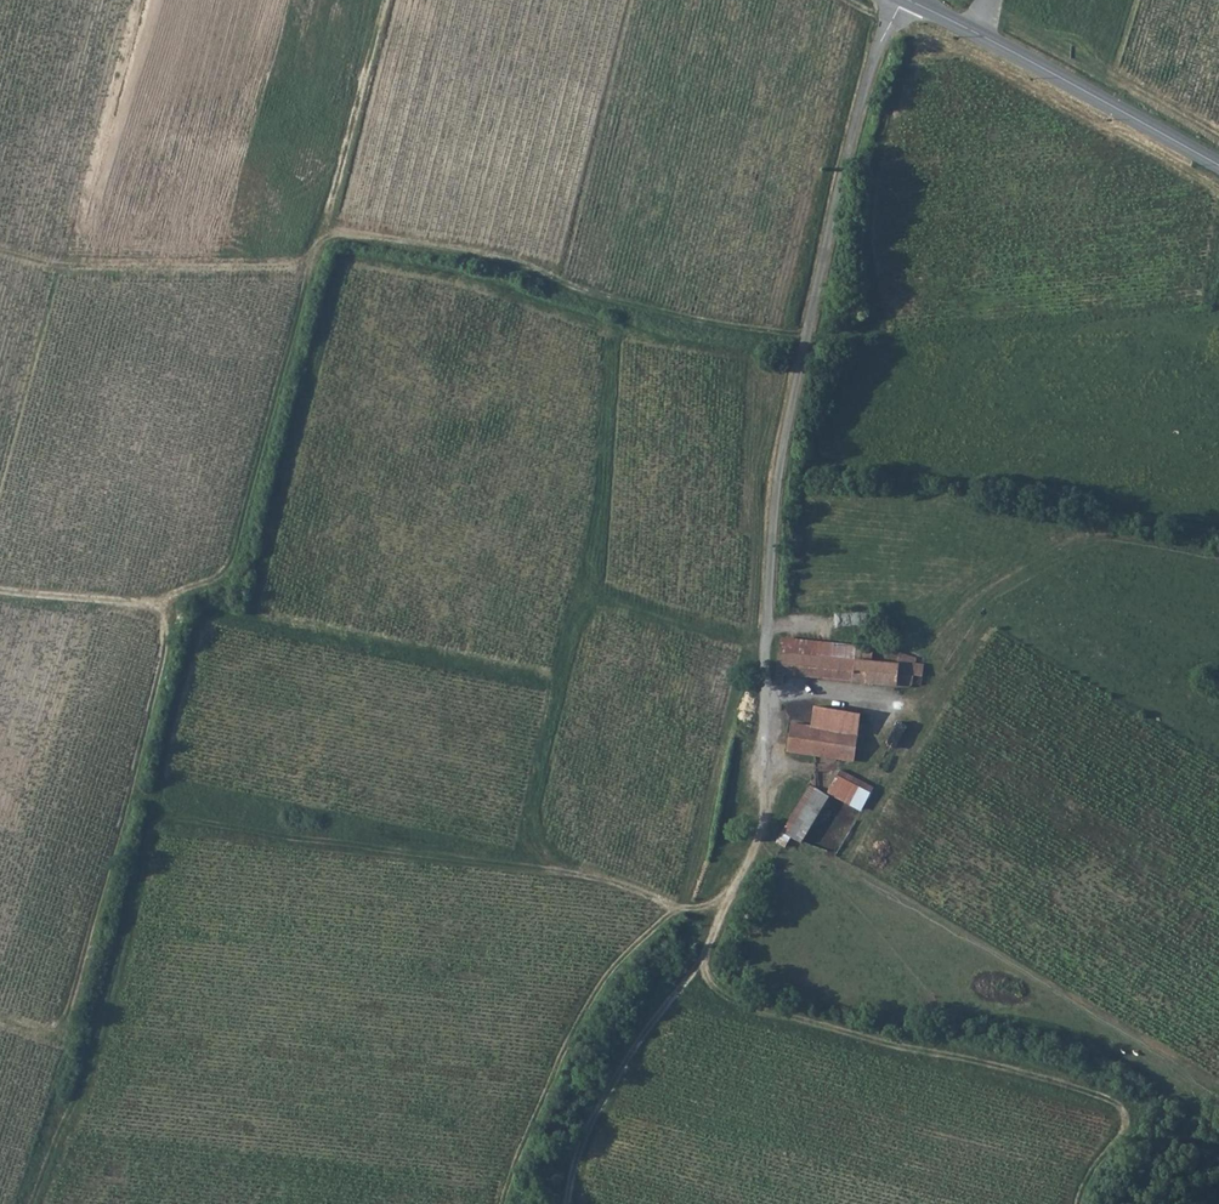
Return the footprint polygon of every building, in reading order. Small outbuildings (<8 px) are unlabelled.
[(779,653),(775,683),(783,684),(784,676),(909,688),(913,685),(914,677),(923,677),(924,664),(915,662),(917,657),(900,653),(898,665),(872,661),(873,651),(856,649),(856,644),(782,637),(780,653),(779,653)] [(816,707),(813,727),(858,734),(862,715),(816,707)] [(792,723),(787,753),(854,764),(858,734),(813,727),(792,723)] [(840,770),(828,795),(861,812),(873,787),(840,770)] [(810,785),(776,842),(784,848),(789,838),(801,844),(829,798),(810,785)]
